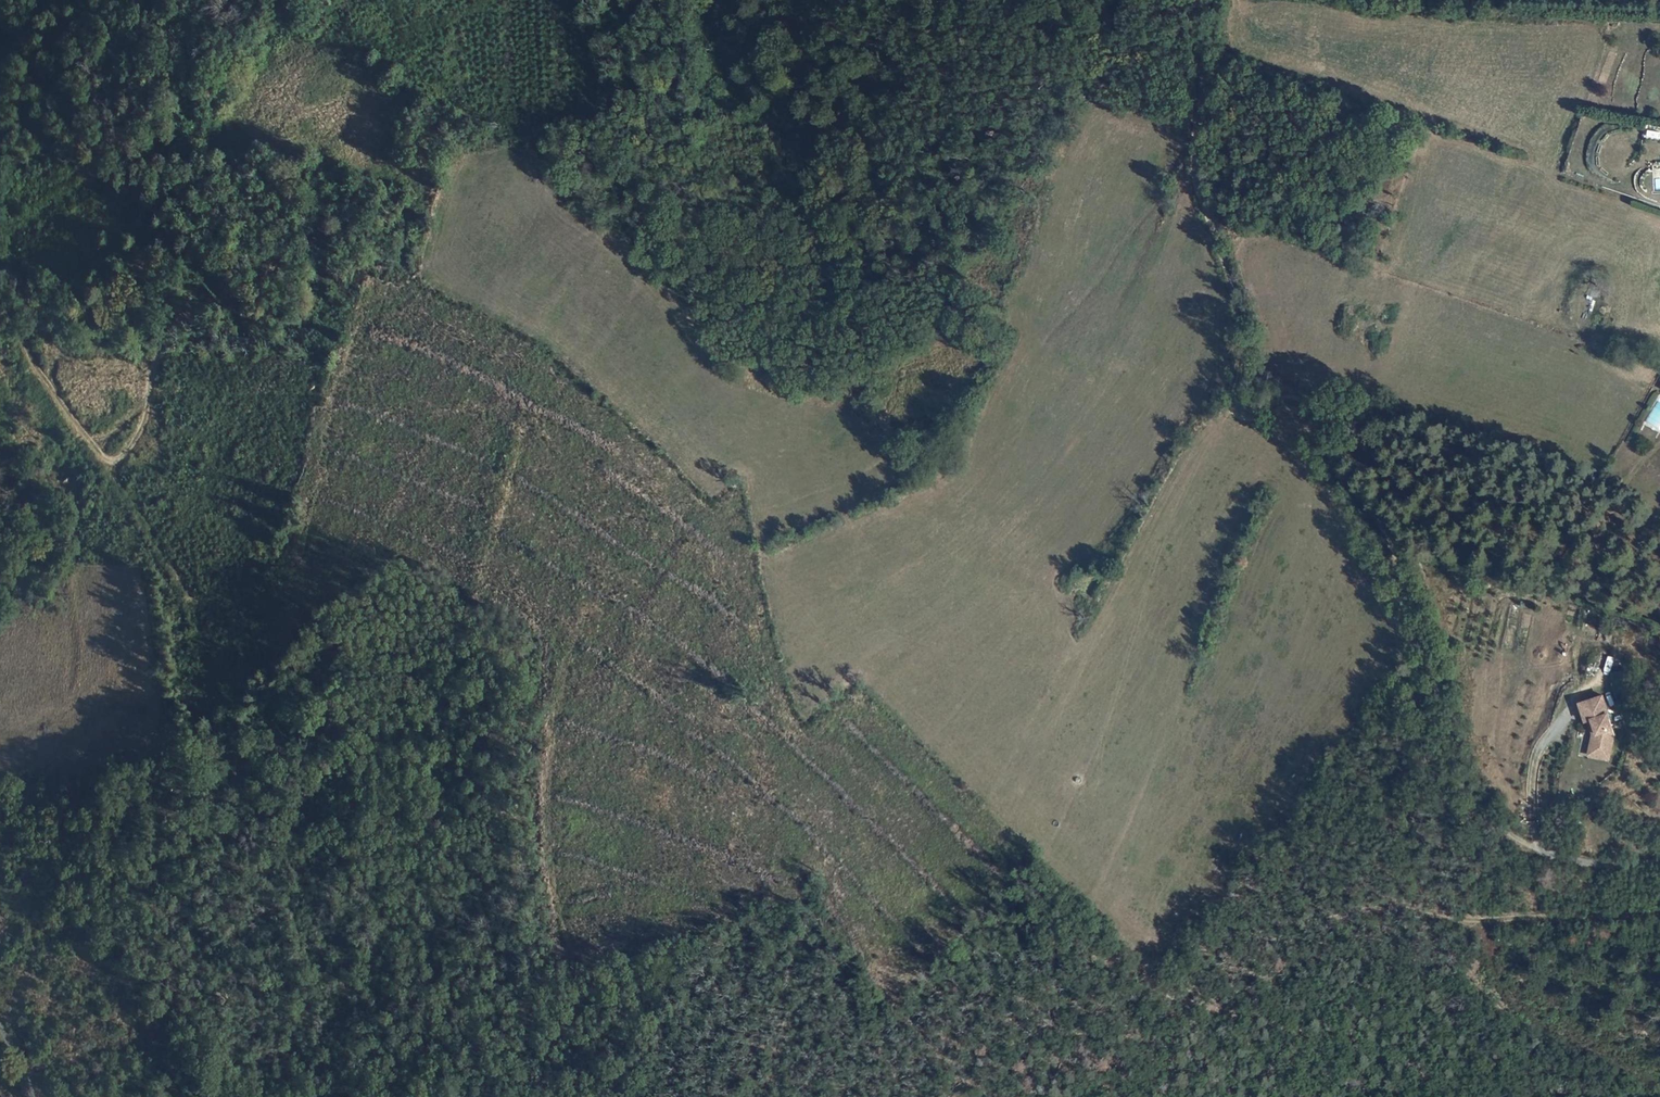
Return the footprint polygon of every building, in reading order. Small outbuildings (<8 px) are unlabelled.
[(1626,691),(1625,670),(1611,670),(1612,691),(1626,691)] [(1599,694),(1574,702),(1579,719),(1590,716),(1595,730),(1588,730),(1585,753),(1604,756),(1608,733),(1607,727),(1609,726),(1599,694)]
